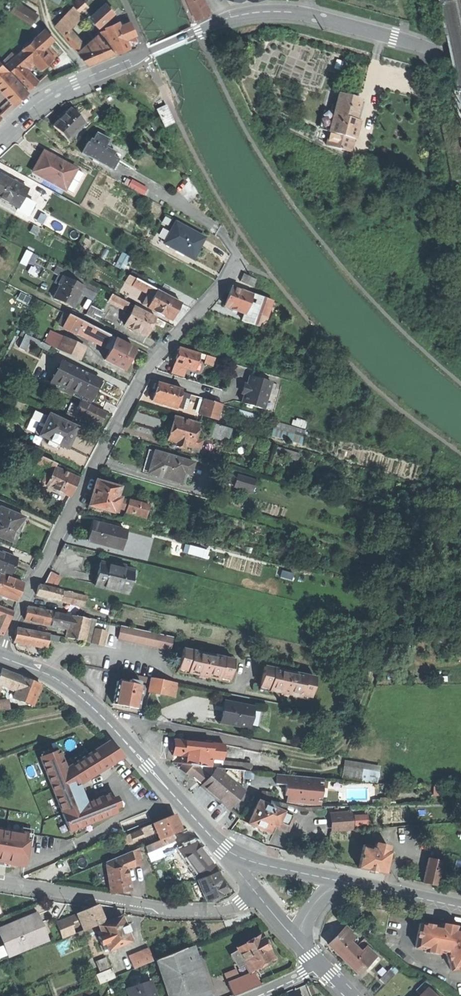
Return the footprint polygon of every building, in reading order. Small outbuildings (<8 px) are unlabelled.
[(72,4),(80,13),(88,6),(85,2),(83,0),(76,0),(72,4)] [(196,18),(209,12),(204,0),(188,0),(196,18)] [(10,12),(31,25),(37,15),(16,2),(10,12)] [(92,18),(99,26),(114,13),(106,5),(92,18)] [(55,27),(63,36),(69,30),(77,21),(82,16),(74,7),(55,27)] [(94,30),(82,16),(77,21),(89,34),(94,30)] [(116,48),(117,51),(124,48),(128,46),(128,45),(137,41),(134,34),(135,34),(130,23),(120,27),(118,23),(107,28),(108,29),(116,48)] [(36,38),(44,47),(47,45),(53,39),(45,29),(36,38)] [(114,50),(116,48),(108,29),(99,34),(114,50)] [(63,36),(88,64),(101,58),(114,52),(98,34),(83,47),(69,30),(63,36)] [(47,63),(53,58),(44,47),(36,38),(23,49),(23,50),(32,60),(40,69),(47,63)] [(56,55),(47,45),(44,47),(53,58),(56,55)] [(29,63),(32,60),(23,50),(17,55),(7,65),(10,68),(16,75),(24,67),(29,63)] [(6,66),(7,65),(17,55),(14,51),(2,62),(6,66)] [(7,71),(8,70),(0,62),(0,78),(7,71)] [(37,82),(27,71),(24,67),(16,75),(29,89),(37,82)] [(7,71),(0,78),(0,88),(14,103),(20,98),(27,92),(7,71)] [(349,98),(339,95),(336,106),(331,121),(326,120),(323,130),(328,131),(328,132),(329,132),(353,139),(354,139),(359,122),(355,121),(360,101),(349,98)] [(318,128),(323,130),(326,120),(331,121),(336,106),(332,104),(330,112),(323,110),(318,128)] [(165,108),(157,111),(165,128),(173,124),(165,108)] [(54,126),(68,141),(86,123),(71,109),(62,118),(54,126)] [(349,152),(353,139),(329,132),(325,145),(349,152)] [(81,154),(112,170),(115,165),(117,160),(111,157),(114,153),(107,149),(109,145),(106,144),(108,141),(96,135),(93,142),(90,140),(88,145),(86,144),(81,154)] [(38,164),(33,173),(65,190),(71,178),(75,170),(43,153),(38,164)] [(18,209),(24,199),(28,190),(0,176),(0,200),(18,209)] [(128,187),(143,195),(147,189),(132,181),(128,187)] [(35,204),(24,199),(18,209),(17,212),(28,217),(35,204)] [(205,240),(177,224),(171,234),(166,232),(161,242),(165,244),(165,245),(194,260),(200,249),(205,240)] [(244,274),(240,282),(253,287),(257,280),(244,274)] [(145,293),(149,286),(128,276),(125,283),(145,293)] [(54,299),(72,308),(76,300),(83,287),(64,278),(64,279),(62,278),(60,281),(62,282),(54,299)] [(252,295),(231,288),(228,297),(224,307),(231,309),(231,310),(236,312),(237,311),(245,314),(252,295)] [(175,312),(180,303),(157,290),(152,299),(148,308),(171,320),(175,312)] [(125,310),(128,304),(111,295),(108,301),(125,310)] [(261,299),(252,295),(245,314),(243,322),(252,325),(261,299)] [(143,305),(148,308),(152,299),(147,297),(143,305)] [(262,298),(261,299),(252,325),(263,329),(273,302),(262,298)] [(85,315),(98,322),(103,313),(90,306),(85,315)] [(155,318),(134,307),(124,326),(132,330),(132,331),(138,334),(138,333),(145,337),(150,328),(155,318)] [(57,324),(62,327),(68,315),(63,313),(57,324)] [(62,327),(104,347),(110,336),(68,315),(62,327)] [(49,346),(58,351),(64,338),(50,331),(44,344),(49,346)] [(47,350),(49,346),(44,344),(22,333),(20,337),(24,338),(19,348),(26,352),(30,342),(47,350)] [(104,347),(110,350),(114,340),(115,339),(110,336),(104,347)] [(58,351),(78,360),(84,348),(64,338),(58,351)] [(134,350),(114,340),(110,350),(105,360),(124,370),(128,361),(134,350)] [(199,353),(179,347),(176,356),(173,365),(174,365),(185,369),(194,371),(198,358),(199,353)] [(215,358),(206,355),(205,360),(203,364),(212,366),(215,358)] [(59,384),(89,399),(99,379),(63,362),(58,373),(64,376),(59,384)] [(183,377),(185,369),(174,365),(172,373),(183,377)] [(242,404),(263,410),(271,383),(249,377),(247,386),(243,385),(242,390),(241,394),(244,395),(242,404)] [(99,392),(104,382),(99,379),(89,399),(94,401),(99,392)] [(152,401),(177,408),(178,404),(181,393),(182,389),(158,382),(157,383),(154,384),(153,388),(155,391),(154,396),(152,401)] [(92,406),(94,401),(89,399),(59,384),(57,389),(82,401),(88,404),(92,406)] [(186,394),(181,393),(178,404),(183,406),(185,399),(186,394)] [(200,415),(218,420),(222,405),(204,400),(200,415)] [(75,415),(81,419),(88,404),(82,401),(79,407),(75,415)] [(68,412),(75,415),(79,407),(72,404),(68,412)] [(105,413),(92,406),(88,404),(81,419),(98,427),(100,424),(101,421),(103,418),(105,413)] [(241,416),(260,421),(261,416),(243,411),(241,416)] [(72,421),(75,415),(68,412),(65,417),(72,421)] [(38,423),(44,425),(47,418),(41,415),(38,423)] [(75,428),(49,415),(47,418),(44,425),(39,435),(65,448),(71,438),(75,428)] [(167,432),(166,435),(169,436),(167,440),(177,443),(175,447),(184,449),(186,446),(192,448),(192,447),(200,449),(202,442),(194,439),(199,425),(174,418),(171,429),(169,428),(167,432)] [(292,425),(304,429),(306,422),(297,419),(296,421),(293,421),(292,425)] [(273,428),(304,437),(305,431),(275,422),(273,428)] [(212,424),(209,436),(230,442),(231,438),(228,438),(231,429),(212,424)] [(274,454),(298,461),(300,454),(276,447),(274,454)] [(142,472),(148,474),(155,452),(149,450),(146,460),(142,472)] [(155,452),(148,474),(188,485),(194,463),(155,452)] [(296,468),(298,461),(274,454),(272,461),(296,468)] [(38,465),(53,472),(54,469),(55,469),(57,465),(41,457),(38,465)] [(55,469),(54,469),(53,472),(50,477),(46,475),(42,483),(47,485),(46,486),(70,497),(73,488),(77,480),(55,469)] [(234,487),(253,492),(256,481),(237,476),(234,487)] [(92,494),(89,507),(113,513),(113,512),(117,513),(118,509),(121,499),(117,498),(120,488),(96,481),(92,494)] [(37,496),(40,489),(27,483),(24,490),(37,496)] [(149,507),(121,499),(118,509),(146,517),(149,507)] [(14,543),(19,530),(24,518),(0,508),(0,510),(0,537),(14,543)] [(91,532),(89,542),(120,550),(125,531),(94,523),(91,532)] [(185,546),(183,553),(206,558),(208,551),(185,546)] [(10,576),(13,567),(16,558),(3,553),(3,552),(0,550),(0,573),(10,576)] [(97,586),(128,594),(134,571),(125,569),(115,567),(100,563),(99,570),(97,575),(99,576),(97,586)] [(280,577),(291,580),(293,574),(281,571),(280,577)] [(50,572),(42,587),(54,589),(60,577),(50,572)] [(17,602),(20,593),(24,584),(0,575),(0,595),(17,602)] [(42,587),(38,586),(37,590),(36,595),(60,601),(62,591),(54,589),(42,587)] [(86,596),(62,591),(60,601),(60,602),(83,608),(86,596)] [(10,622),(13,613),(0,608),(0,619),(10,622)] [(26,614),(25,620),(48,625),(51,613),(27,608),(26,614)] [(66,616),(51,613),(48,625),(68,630),(71,617),(66,616)] [(307,622),(325,627),(328,618),(310,613),(307,622)] [(66,615),(66,616),(71,617),(68,630),(66,638),(84,642),(89,621),(89,620),(66,615)] [(10,622),(0,619),(0,636),(3,637),(10,622)] [(95,622),(89,621),(84,642),(91,644),(94,629),(95,622)] [(169,650),(172,637),(121,626),(118,639),(169,650)] [(14,642),(38,647),(41,634),(16,629),(15,635),(14,642)] [(106,631),(94,629),(91,644),(103,646),(106,631)] [(46,649),(47,640),(48,636),(41,634),(38,647),(46,649)] [(229,680),(233,660),(183,650),(179,669),(188,671),(188,673),(200,676),(200,677),(203,678),(206,679),(206,677),(219,680),(219,678),(229,680)] [(264,667),(260,686),(270,688),(269,690),(281,693),(281,694),(284,695),(288,696),(288,694),(300,697),(301,695),(310,697),(314,677),(264,667)] [(1,670),(0,672),(0,684),(3,686),(17,691),(22,678),(12,674),(1,670)] [(40,685),(22,678),(17,691),(14,699),(32,706),(40,685)] [(148,692),(168,696),(170,682),(150,678),(148,692)] [(124,706),(137,709),(142,687),(138,686),(129,684),(117,682),(113,704),(124,706)] [(0,703),(0,712),(9,711),(9,702),(0,703)] [(225,702),(221,724),(231,726),(249,729),(253,708),(225,702)] [(172,764),(182,765),(198,767),(211,768),(212,760),(222,761),(224,743),(175,739),(174,743),(173,743),(172,746),(172,749),(174,749),(173,756),(180,756),(179,763),(172,762),(172,764)] [(80,760),(91,776),(122,757),(115,749),(108,743),(80,760)] [(81,805),(74,787),(66,769),(58,750),(40,757),(70,832),(117,813),(109,794),(81,805)] [(74,787),(91,776),(80,760),(66,769),(74,787)] [(345,763),(345,778),(363,777),(363,763),(345,763)] [(189,777),(191,775),(198,767),(182,765),(179,768),(189,777)] [(214,799),(227,810),(242,792),(241,791),(236,787),(223,776),(223,769),(211,768),(198,767),(191,775),(202,785),(200,787),(214,799)] [(237,770),(223,769),(223,776),(236,787),(237,770)] [(318,779),(276,774),(275,784),(285,786),(287,786),(286,796),(286,804),(302,807),(315,807),(318,779)] [(258,829),(269,834),(273,826),(277,827),(285,830),(291,817),(283,813),(257,801),(248,824),(258,829)] [(154,823),(160,839),(162,839),(172,834),(180,831),(176,823),(173,815),(154,823)] [(332,817),(333,833),(350,832),(349,816),(332,817)] [(150,826),(141,830),(143,835),(143,837),(152,833),(150,826)] [(0,829),(0,862),(22,866),(24,855),(26,856),(30,834),(0,829)] [(141,830),(129,835),(131,840),(143,835),(141,830)] [(176,843),(172,834),(162,839),(166,847),(176,843)] [(123,837),(126,845),(131,843),(130,841),(131,840),(129,835),(123,837)] [(148,854),(166,847),(162,839),(160,839),(145,846),(148,854)] [(179,850),(176,843),(166,847),(148,854),(147,855),(150,862),(179,850)] [(197,843),(179,850),(193,869),(195,871),(201,878),(216,872),(218,871),(206,855),(197,843)] [(376,845),(374,850),(387,853),(388,848),(376,845)] [(139,848),(131,851),(134,866),(142,865),(139,848)] [(370,872),(384,875),(388,853),(387,853),(374,850),(365,848),(362,848),(358,869),(370,872)] [(106,862),(108,871),(126,867),(134,866),(131,851),(106,862)] [(429,884),(436,886),(441,862),(428,859),(426,867),(425,867),(424,873),(425,874),(423,883),(429,884)] [(128,878),(126,867),(108,871),(111,893),(121,892),(130,890),(128,882),(128,878)] [(197,880),(201,878),(195,871),(192,872),(191,872),(197,880)] [(219,878),(216,872),(201,878),(197,880),(199,885),(203,894),(206,901),(210,899),(225,893),(224,892),(226,891),(227,889),(225,884),(222,882),(221,883),(219,878)] [(201,894),(203,894),(199,885),(194,887),(199,899),(202,898),(201,894)] [(227,896),(225,893),(210,899),(212,903),(227,896)] [(77,913),(77,914),(80,920),(83,930),(104,922),(100,913),(97,905),(77,913)] [(9,955),(47,940),(36,914),(0,929),(0,932),(9,955)] [(56,923),(62,939),(74,934),(70,924),(80,920),(77,914),(56,923)] [(121,916),(98,925),(102,935),(98,937),(101,945),(102,944),(104,950),(108,948),(108,950),(131,941),(127,932),(130,931),(128,928),(127,925),(125,926),(121,916)] [(452,971),(459,969),(459,971),(460,970),(460,931),(456,930),(456,926),(448,925),(440,923),(439,927),(420,923),(415,948),(425,949),(425,952),(439,955),(439,952),(446,953),(452,971)] [(345,928),(340,933),(349,942),(354,937),(345,928)] [(353,969),(358,974),(369,963),(360,954),(349,942),(340,933),(328,944),(333,949),(353,969)] [(241,956),(251,972),(273,959),(270,953),(268,950),(269,949),(268,947),(270,945),(270,941),(267,939),(264,940),(263,938),(262,939),(259,935),(237,948),(238,949),(233,952),(237,959),(241,956)] [(129,956),(134,969),(154,961),(149,948),(129,956)] [(168,995),(201,995),(185,948),(156,960),(168,995)] [(366,948),(360,954),(369,963),(375,957),(366,948)] [(99,983),(114,977),(111,969),(96,975),(99,983)] [(381,978),(385,983),(395,974),(390,969),(381,978)] [(228,984),(232,995),(253,988),(248,975),(228,984)] [(416,990),(421,995),(427,990),(431,986),(426,980),(416,990)] [(127,989),(130,995),(154,995),(149,981),(127,989)]
